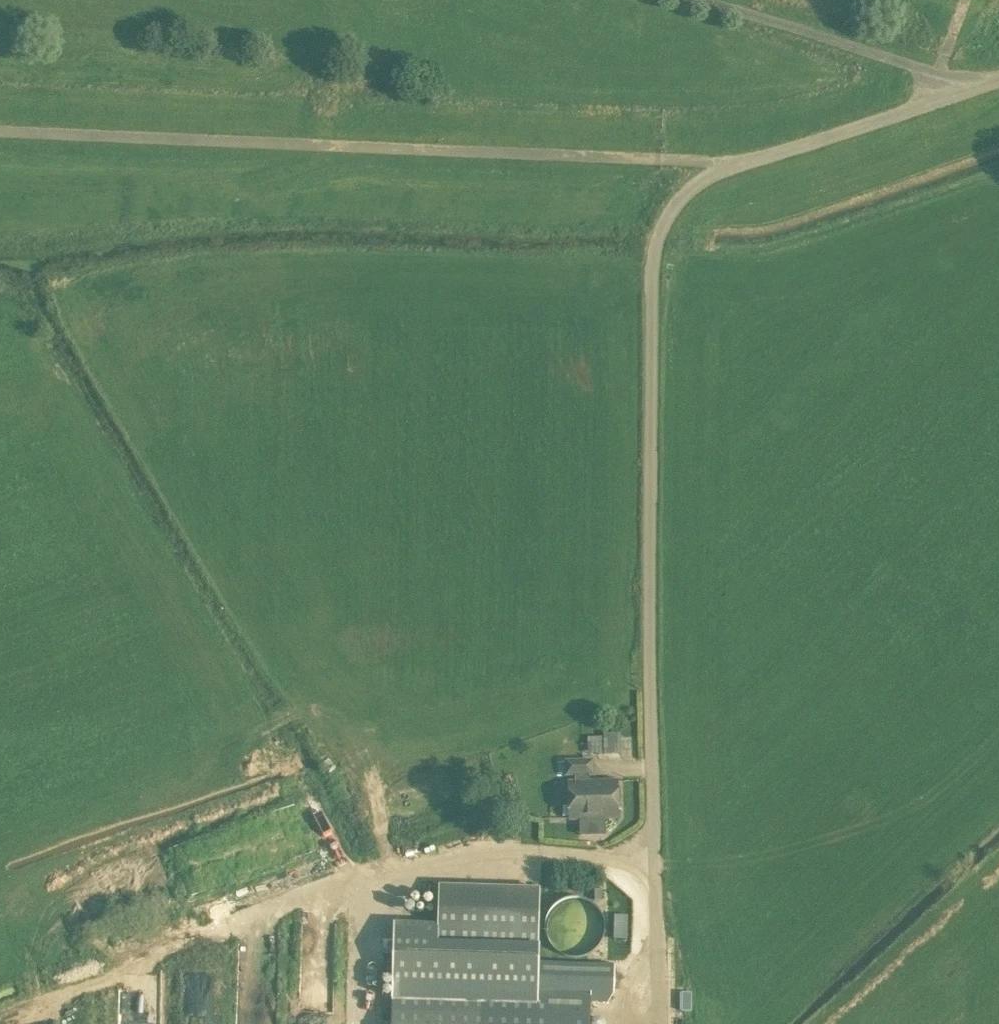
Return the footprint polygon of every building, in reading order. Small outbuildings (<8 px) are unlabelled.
[(592,731),(592,751),(626,751),(626,732),(592,731)] [(588,781),(588,773),(591,773),(591,761),(565,761),(565,774),(574,774),(574,782),(567,782),(568,818),(617,817),(616,781),(588,781)] [(539,889),(437,886),(436,923),(395,922),(392,1023),(589,1023),(590,990),(537,988),(537,950),(539,889)] [(574,957),(579,956),(584,955),(589,953),(593,950),(597,947),(600,943),(602,939),(604,934),(605,929),(605,924),(604,919),(602,914),(599,909),(596,906),(592,902),(588,900),(583,898),(578,897),(573,897),(568,898),(564,899),(559,901),(555,904),(552,908),(549,912),(547,917),(545,922),(545,927),(545,932),(547,937),(549,941),(552,946),(555,949),(559,952),(564,954),(569,956),(574,957)] [(627,939),(628,915),(614,915),(613,939),(627,939)]
